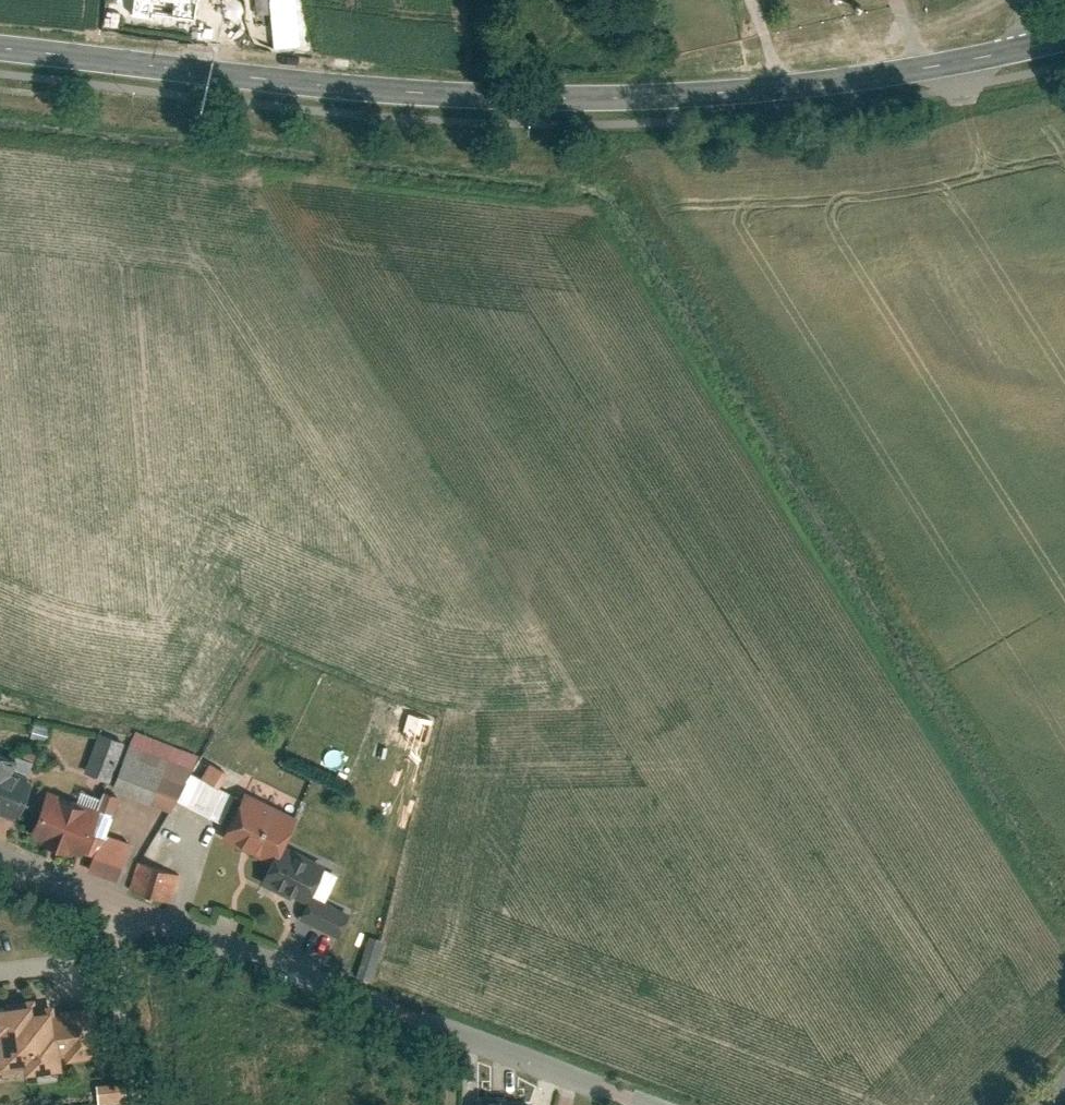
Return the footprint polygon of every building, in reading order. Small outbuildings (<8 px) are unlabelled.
[(119,13),(193,21),(196,0),(121,0),(119,13)] [(210,758),(137,730),(115,787),(178,811),(182,801),(223,817),(233,790),(223,786),(245,743),(223,732),(210,758)] [(124,741),(99,731),(85,770),(109,779),(124,741)] [(18,812),(36,766),(0,753),(0,805),(18,812)] [(97,809),(46,789),(29,832),(81,852),(91,826),(97,809)] [(121,795),(104,789),(98,806),(114,812),(121,795)] [(293,814),(241,790),(221,835),(272,859),(281,840),(293,814)] [(74,870),(112,884),(129,840),(91,826),(81,852),(74,870)] [(264,878),(306,898),(309,892),(324,860),(281,840),(272,859),(264,878)] [(180,876),(142,862),(133,887),(170,902),(180,876)] [(298,916),(340,935),(351,911),(309,892),(306,898),(298,916)] [(0,1005),(0,1068),(23,1065),(24,1073),(55,1069),(54,1059),(49,1011),(48,1005),(30,1007),(29,1002),(0,1005)] [(49,1011),(54,1059),(103,1053),(98,1006),(49,1011)] [(121,1083),(98,1085),(99,1104),(123,1102),(121,1083)] [(532,1096),(481,1095),(481,1104),(532,1104),(532,1096)]
